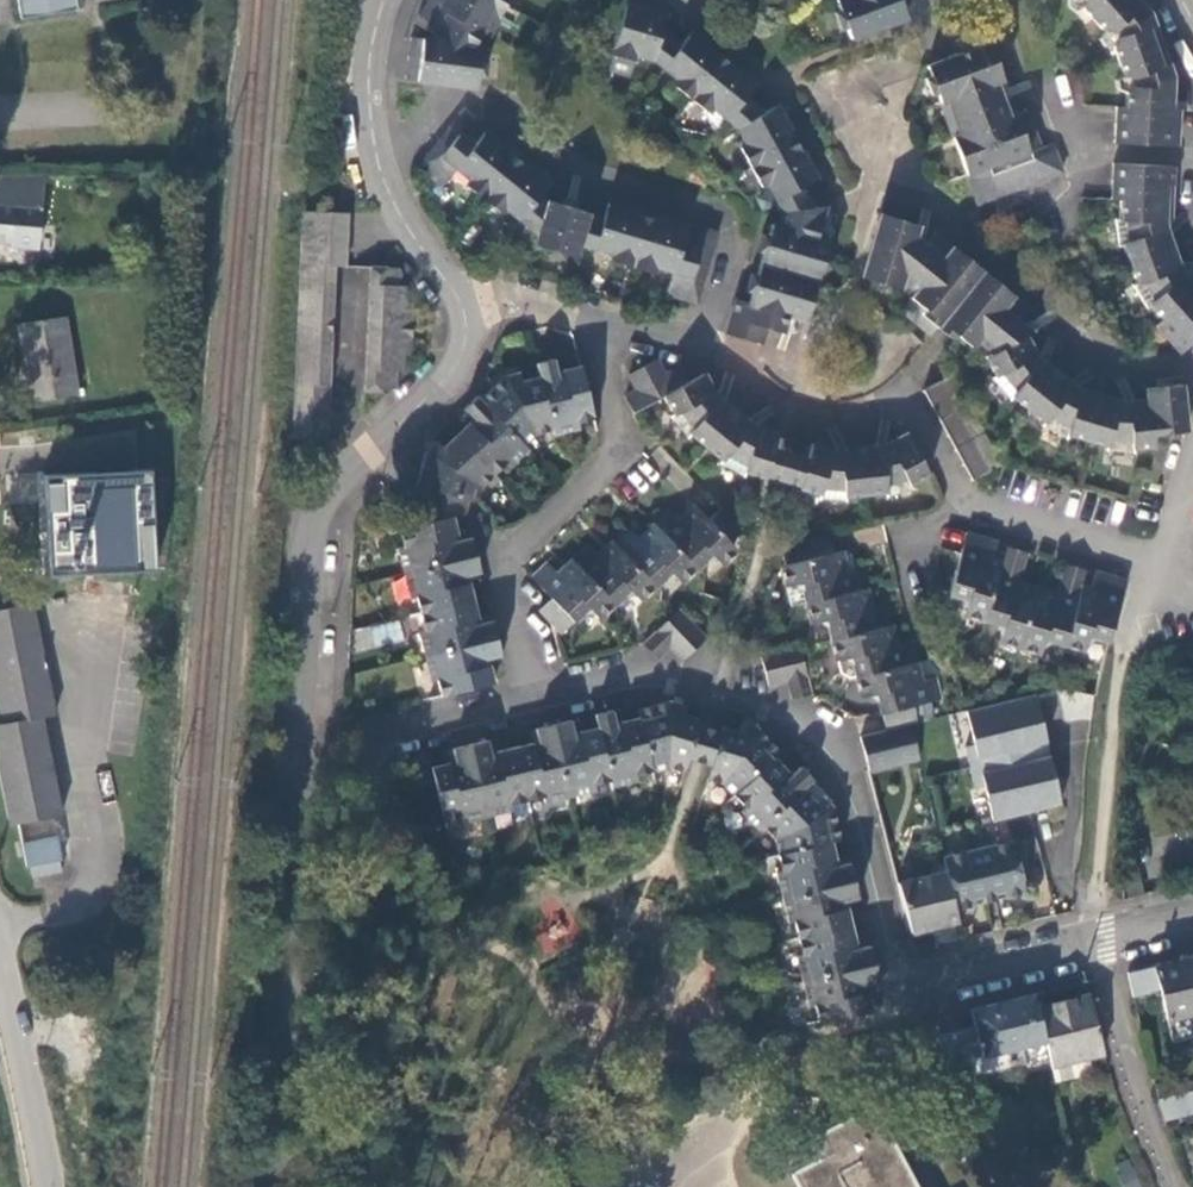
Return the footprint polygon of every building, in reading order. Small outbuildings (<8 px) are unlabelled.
[(19,18),(77,7),(75,0),(16,0),(19,18)] [(417,16),(444,31),(439,42),(412,38),(406,79),(475,89),(477,76),(483,77),(485,59),(480,59),(481,47),(473,46),(481,32),(487,36),(508,0),(427,0),(417,16)] [(851,39),(906,19),(900,0),(838,0),(841,9),(836,11),(842,30),(848,28),(851,39)] [(1084,9),(1104,31),(1113,32),(1117,38),(1113,47),(1123,73),(1131,78),(1132,89),(1125,93),(1124,107),(1116,107),(1114,143),(1177,146),(1179,110),(1171,109),(1173,79),(1168,77),(1146,18),(1151,14),(1138,0),(1083,0),(1084,9)] [(786,315),(805,321),(821,270),(829,267),(831,259),(827,248),(829,242),(810,236),(813,228),(818,230),(824,209),(838,208),(838,206),(838,204),(810,208),(801,189),(823,177),(813,158),(807,162),(786,123),(792,120),(783,102),(762,114),(744,98),(759,80),(745,67),(741,71),(707,43),(711,39),(696,27),(680,47),(662,33),(668,11),(649,5),(647,11),(626,5),(611,54),(633,61),(635,54),(654,59),(677,79),(673,86),(709,114),(713,108),(738,127),(747,145),(740,149),(761,186),(767,183),(782,211),(778,226),(771,224),(768,235),(762,234),(757,252),(763,253),(747,302),(735,299),(725,333),(761,344),(766,328),(781,333),(786,315)] [(1059,174),(1051,151),(1035,157),(1032,151),(1038,148),(1040,146),(1027,111),(1015,116),(987,36),(965,44),(968,51),(926,66),(929,76),(923,78),(930,96),(937,94),(976,205),(1059,174)] [(537,201),(554,181),(537,167),(533,173),(475,125),(480,120),(465,108),(417,167),(441,187),(457,168),(471,180),(467,185),(501,213),(505,208),(537,234),(535,244),(546,247),(544,254),(562,260),(564,253),(575,256),(579,243),(614,253),(611,260),(654,273),(656,267),(673,272),(665,297),(696,306),(719,232),(700,227),(699,232),(626,211),(628,204),(610,199),(602,225),(586,220),(588,213),(548,200),(545,208),(537,201)] [(1176,167),(1114,164),(1111,199),(1119,200),(1118,219),(1116,220),(1118,246),(1122,247),(1134,283),(1132,285),(1145,307),(1149,305),(1161,320),(1155,324),(1180,352),(1192,340),(1192,286),(1186,278),(1180,279),(1176,270),(1178,265),(1168,234),(1159,230),(1159,220),(1165,216),(1167,202),(1173,201),(1176,167)] [(0,178),(0,242),(9,243),(8,247),(37,251),(46,178),(0,178)] [(305,211),(292,438),(327,440),(335,265),(346,265),(348,214),(305,211)] [(918,224),(881,214),(863,279),(898,288),(910,298),(901,310),(931,335),(940,322),(983,358),(1026,335),(1032,331),(1021,322),(1030,309),(936,232),(925,244),(914,236),(918,224)] [(371,266),(365,390),(383,391),(383,388),(398,388),(399,371),(405,371),(407,354),(413,354),(416,302),(409,302),(410,285),(402,284),(403,271),(398,267),(371,266)] [(65,316),(18,324),(30,402),(78,393),(65,316)] [(1032,350),(1026,335),(983,358),(994,375),(991,378),(1009,400),(1012,397),(1027,410),(1057,374),(1044,364),(1035,366),(1030,358),(1032,350)] [(665,394),(688,383),(680,367),(665,375),(657,360),(629,375),(636,390),(625,396),(634,414),(664,398),(665,394)] [(578,424),(593,421),(581,368),(557,373),(553,361),(536,364),(539,377),(552,430),(553,436),(580,431),(578,424)] [(539,433),(552,430),(539,377),(519,381),(518,374),(504,377),(481,400),(524,445),(539,433)] [(1057,374),(1027,410),(1042,422),(1041,425),(1065,439),(1067,435),(1085,440),(1098,395),(1085,391),(1076,396),(1069,393),(1070,383),(1057,374)] [(704,448),(734,411),(722,401),(731,378),(723,375),(717,393),(714,392),(703,375),(688,383),(665,394),(664,398),(673,414),(670,417),(687,439),(690,437),(704,448)] [(951,375),(923,390),(972,481),(999,465),(951,375)] [(1148,400),(1151,435),(1185,432),(1181,386),(1147,389),(1148,400)] [(1133,449),(1153,447),(1151,435),(1148,400),(1131,402),(1125,410),(1117,408),(1115,400),(1098,395),(1085,440),(1105,446),(1105,450),(1133,452),(1133,449)] [(508,468),(528,451),(524,445),(481,400),(478,396),(463,410),(471,419),(454,436),(492,475),(505,464),(508,468)] [(765,476),(773,450),(777,436),(759,430),(755,425),(771,414),(767,408),(745,421),(734,411),(704,448),(721,460),(718,464),(742,477),(744,473),(763,480),(765,476)] [(911,485),(929,476),(907,435),(891,442),(889,443),(885,443),(888,424),(881,423),(875,448),(861,449),(864,496),(885,494),(885,497),(912,488),(911,485)] [(864,496),(861,449),(844,451),(834,429),(828,431),(835,450),(829,451),(824,450),(812,445),(807,461),(799,486),(798,489),(817,494),(817,499),(844,502),(845,498),(864,496)] [(424,454),(415,486),(475,503),(481,487),(492,475),(454,436),(441,449),(436,443),(424,454)] [(765,476),(799,486),(807,461),(773,450),(765,476)] [(45,480),(54,580),(160,576),(153,475),(45,480)] [(729,543),(742,531),(720,508),(707,520),(694,507),(680,520),(669,509),(653,524),(696,569),(703,561),(718,561),(721,565),(737,551),(729,543)] [(453,518),(398,532),(402,547),(398,548),(404,574),(475,557),(470,539),(458,542),(453,518)] [(681,584),(696,569),(653,524),(639,538),(628,528),(613,542),(655,587),(663,580),(677,580),(681,584)] [(992,560),(998,543),(966,534),(947,595),(959,599),(965,611),(985,618),(1002,563),(992,560)] [(827,536),(818,538),(787,546),(791,564),(782,566),(787,587),(794,586),(804,593),(806,604),(866,589),(862,568),(852,570),(846,572),(841,553),(832,555),(827,536)] [(639,602),(655,587),(613,542),(598,556),(587,545),(571,560),(614,605),(621,597),(635,596),(639,602)] [(1026,555),(1006,549),(1002,563),(985,618),(987,618),(990,624),(994,625),(1001,639),(1020,645),(1036,589),(1017,584),(1026,555)] [(852,570),(849,558),(844,552),(841,553),(846,572),(852,570)] [(468,578),(479,575),(475,557),(404,574),(410,599),(415,598),(419,614),(473,601),(468,578)] [(546,563),(530,577),(551,598),(540,610),(561,633),(580,615),(595,616),(599,619),(614,605),(571,560),(557,574),(546,563)] [(1036,589),(1020,645),(1039,650),(1053,642),(1063,645),(1064,641),(1081,586),(1085,572),(1064,566),(1055,595),(1036,589)] [(1095,639),(1108,642),(1127,581),(1094,572),(1089,589),(1081,586),(1064,641),(1083,647),(1084,644),(1095,639)] [(871,608),(866,589),(806,604),(811,625),(818,623),(828,629),(831,640),(891,626),(886,605),(871,608)] [(33,863),(62,857),(73,855),(46,714),(57,712),(36,600),(0,608),(0,705),(3,721),(0,722),(0,768),(11,823),(21,820),(30,863),(33,863)] [(424,658),(495,640),(491,621),(479,624),(473,601),(419,614),(423,630),(418,631),(424,658)] [(665,623),(679,636),(690,625),(677,611),(665,623)] [(396,620),(359,632),(364,650),(402,638),(396,620)] [(665,623),(643,645),(656,660),(670,647),(669,646),(679,636),(665,623)] [(669,646),(670,647),(683,660),(705,639),(690,625),(679,636),(669,646)] [(856,678),(915,663),(910,642),(895,646),(891,626),(831,640),(836,661),(843,660),(853,665),(856,678)] [(435,682),(439,698),(493,685),(488,661),(500,658),(495,640),(424,658),(430,684),(435,682)] [(783,668),(802,664),(798,646),(779,651),(783,668)] [(779,651),(760,655),(768,688),(786,683),(783,668),(779,651)] [(919,682),(915,663),(856,678),(861,698),(867,696),(878,703),(885,731),(908,725),(911,725),(917,723),(913,706),(942,699),(936,678),(919,682)] [(783,668),(786,683),(790,699),(809,695),(802,664),(783,668)] [(1049,692),(998,704),(1008,744),(1039,736),(1058,732),(1049,692)] [(670,702),(637,709),(639,719),(650,773),(665,770),(683,774),(688,758),(698,725),(699,719),(682,714),(685,707),(670,702)] [(1008,744),(998,704),(917,723),(911,725),(922,770),(1009,748),(1008,744)] [(615,725),(612,712),(593,717),(597,729),(610,783),(611,788),(637,782),(636,776),(650,773),(639,719),(615,725)] [(573,734),(570,722),(552,726),(569,798),(595,791),(594,786),(610,783),(597,729),(573,734)] [(721,732),(710,765),(706,781),(720,785),(732,797),(774,757),(779,752),(755,727),(741,723),(738,731),(722,726),(721,732)] [(710,765),(721,732),(698,725),(688,758),(710,765)] [(859,737),(868,771),(917,760),(908,725),(885,731),(859,737)] [(569,798),(552,726),(534,731),(536,743),(514,748),(526,802),(543,798),(544,803),(569,798)] [(1043,755),(1039,736),(1008,744),(1009,748),(1012,762),(1043,755)] [(490,753),(488,742),(469,746),(485,817),(511,811),(509,806),(526,802),(514,748),(490,753)] [(485,817),(469,746),(451,751),(453,763),(430,768),(442,822),(459,818),(461,824),(485,817)] [(803,789),(812,781),(800,767),(790,776),(774,757),(732,797),(744,809),(741,812),(758,831),(762,827),(803,789)] [(831,842),(840,840),(832,807),(821,797),(815,803),(803,789),(762,827),(775,841),(778,855),(831,842)] [(781,899),(853,881),(849,863),(837,866),(831,842),(778,855),(781,871),(776,872),(781,899)] [(1011,842),(942,859),(945,872),(954,910),(1024,893),(1021,880),(1022,880),(1018,865),(1017,865),(1011,842)] [(62,857),(33,863),(35,875),(64,869),(62,857)] [(945,872),(898,883),(910,933),(957,922),(954,910),(945,872)] [(1121,901),(1134,898),(1133,879),(1120,879),(1121,901)] [(845,902),(857,899),(853,881),(781,899),(787,924),(793,922),(796,938),(851,925),(845,902)] [(577,887),(571,889),(576,907),(583,905),(577,887)] [(660,908),(640,903),(635,924),(654,929),(660,908)] [(801,982),(873,965),(869,946),(856,949),(851,925),(796,938),(800,955),(795,956),(801,982)] [(1192,1036),(1192,957),(1127,973),(1133,1000),(1159,993),(1171,1041),(1192,1036)] [(813,1007),(815,1022),(870,1010),(865,986),(877,983),(873,965),(801,982),(807,1008),(813,1007)] [(1032,996),(968,1012),(973,1029),(980,1057),(1043,1042),(1035,1009),(1032,996)] [(1102,1055),(1088,996),(1035,1009),(1043,1042),(1047,1061),(1049,1068),(1088,1059),(1102,1055)] [(973,1029),(935,1038),(941,1067),(964,1087),(973,1076),(1024,1065),(1024,1067),(1047,1061),(1043,1042),(980,1057),(973,1029)] [(1049,1068),(1053,1085),(1092,1075),(1088,1059),(1049,1068)] [(1157,1100),(1164,1120),(1192,1113),(1192,1091),(1157,1100)] [(870,1107),(841,1122),(817,1135),(828,1156),(791,1175),(797,1186),(913,1186),(870,1107)] [(1136,1166),(1117,1173),(1123,1186),(1144,1186),(1136,1166)]
